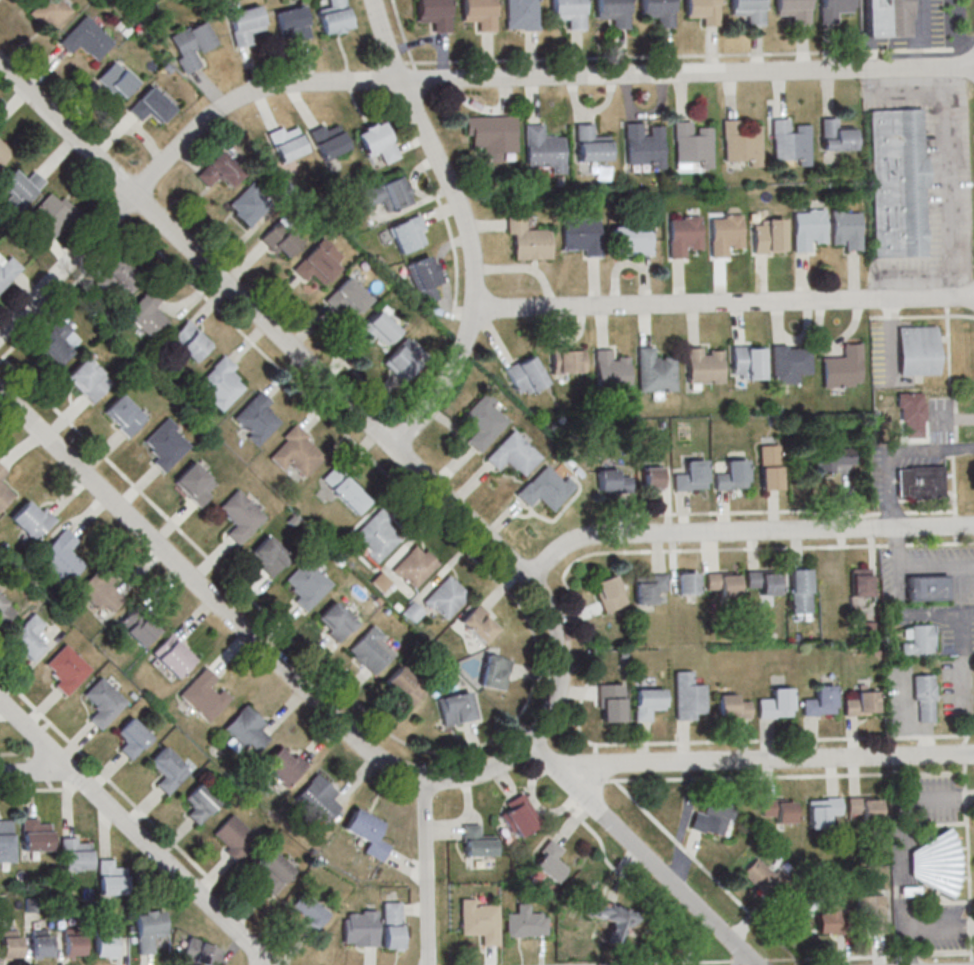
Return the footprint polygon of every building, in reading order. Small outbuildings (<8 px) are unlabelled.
[(51,33),(74,9),(65,0),(39,0),(28,11),(51,33)] [(351,29),(345,0),(326,0),(327,6),(317,8),(323,35),(351,29)] [(415,22),(414,0),(447,0),(448,31),(432,32),(432,21),(415,22)] [(460,22),(459,0),(493,0),(494,31),(477,31),(477,21),(460,22)] [(506,28),(505,0),(535,0),(537,30),(520,31),(520,28),(506,28)] [(550,20),(549,0),(580,0),(581,12),(583,12),(583,30),(566,30),(566,19),(550,20)] [(596,19),(594,0),(625,0),(626,12),(628,12),(629,29),(612,30),(611,19),(596,19)] [(640,18),(639,0),(670,0),(671,10),(673,10),(674,28),(657,28),(656,17),(640,18)] [(685,18),(684,0),(717,0),(718,26),(702,26),(702,17),(685,18)] [(731,16),(730,0),(762,0),(762,9),(763,8),(764,26),(747,27),(746,15),(731,16)] [(775,15),(774,0),(806,0),(806,7),(808,7),(809,25),(792,26),(791,14),(775,15)] [(852,0),(819,0),(819,23),(841,23),(841,11),(852,11),(852,0)] [(908,36),(908,0),(864,0),(864,36),(908,36)] [(311,36),(303,5),(275,12),(281,34),(288,32),(290,42),(311,36)] [(254,32),(264,29),(260,6),(228,12),(236,47),(256,43),(254,32)] [(85,14),(57,42),(69,53),(77,45),(86,54),(88,53),(96,61),(114,43),(85,14)] [(217,43),(205,19),(167,37),(184,73),(202,65),(196,53),(217,43)] [(120,101),(138,82),(115,60),(97,79),(120,101)] [(143,123),(150,115),(160,125),(175,108),(151,86),(128,110),(143,123)] [(871,111),(922,109),(923,157),(927,157),(928,187),(925,188),(927,255),(875,256),(871,111)] [(465,116),(465,137),(471,137),(471,148),(482,148),(482,163),(501,162),(501,152),(516,152),(515,116),(465,116)] [(855,150),(855,129),(842,129),(842,118),(820,118),(820,150),(855,150)] [(721,119),(723,160),(747,159),(748,166),(760,166),(759,124),(744,125),(745,132),(740,132),(739,119),(721,119)] [(771,119),(772,160),(797,159),(797,166),(810,165),(808,124),(794,125),(794,132),(789,132),(789,119),(771,119)] [(309,132),(322,161),(348,149),(336,120),(309,132)] [(356,132),(368,160),(379,155),(383,165),(399,158),(382,120),(356,132)] [(673,122),(674,162),(699,162),(699,168),(711,168),(710,127),(695,127),(696,134),(691,135),(690,121),(673,122)] [(624,123),(626,164),(651,163),(651,169),(663,169),(661,125),(647,126),(648,135),(641,135),(641,122),(624,123)] [(307,151),(294,123),(268,135),(281,163),(307,151)] [(609,135),(596,135),(596,123),(575,124),(576,162),(610,161),(609,135)] [(524,125),(525,167),(546,167),(546,173),(565,173),(564,135),(543,135),(543,124),(524,125)] [(15,147),(0,136),(0,167),(15,147)] [(243,173),(221,150),(196,175),(208,187),(218,178),(228,188),(243,173)] [(31,168),(22,177),(13,168),(0,182),(0,187),(21,207),(45,182),(31,168)] [(359,192),(365,208),(382,202),(386,212),(411,203),(402,177),(359,192)] [(248,227),(271,204),(250,183),(227,206),(248,227)] [(78,212),(54,189),(30,213),(40,223),(31,231),(45,245),(78,212)] [(793,209),(793,252),(815,252),(815,241),(826,241),(826,209),(793,209)] [(861,209),(831,209),(831,242),(842,242),(842,250),(861,250),(861,209)] [(429,241),(418,214),(389,227),(400,253),(429,241)] [(710,215),(711,257),(732,257),(732,246),(743,246),(742,214),(710,215)] [(551,259),(551,227),(527,227),(527,215),(507,215),(507,237),(515,237),(515,260),(551,259)] [(701,247),(701,216),(669,216),(669,258),(691,258),(691,247),(701,247)] [(563,218),(563,251),(581,251),(581,256),(600,256),(600,218),(563,218)] [(785,253),(785,218),(754,218),(754,253),(785,253)] [(261,239),(282,261),(301,241),(279,220),(261,239)] [(612,254),(651,254),(651,226),(612,226),(612,254)] [(314,244),(291,268),(303,280),(310,273),(321,284),(338,267),(314,244)] [(117,255),(92,282),(105,294),(113,285),(125,296),(141,278),(117,255)] [(406,265),(422,305),(438,298),(433,286),(441,283),(430,255),(406,265)] [(20,267),(0,288),(0,264),(8,256),(20,267)] [(346,276),(323,300),(335,312),(342,305),(353,316),(370,299),(346,276)] [(151,284),(123,313),(151,340),(168,322),(153,307),(163,296),(151,284)] [(378,308),(354,332),(367,344),(374,337),(385,348),(402,331),(378,308)] [(67,340),(75,332),(60,317),(33,344),(56,368),(75,348),(67,340)] [(169,338),(193,362),(212,344),(188,320),(169,338)] [(899,375),(939,375),(939,326),(898,326),(899,375)] [(401,379),(425,354),(408,337),(383,362),(401,379)] [(861,387),(861,343),(842,343),(842,355),(822,355),(822,387),(861,387)] [(772,344),(772,384),(799,384),(799,373),(811,373),(811,344),(772,344)] [(733,380),(764,379),(764,345),(732,346),(733,380)] [(586,372),(586,347),(552,347),(552,372),(586,372)] [(637,347),(638,392),(676,391),(675,356),(663,357),(663,359),(658,360),(658,357),(653,357),(653,347),(637,347)] [(724,347),(688,347),(688,383),(724,383),(724,347)] [(630,391),(630,358),(617,358),(617,349),(596,349),(596,391),(630,391)] [(547,384),(532,354),(504,368),(519,398),(547,384)] [(223,355),(211,366),(212,367),(197,383),(213,398),(210,402),(220,412),(244,388),(236,380),(237,378),(230,371),(235,367),(223,355)] [(84,356),(64,377),(91,403),(111,382),(84,356)] [(259,390),(233,417),(249,433),(246,436),(256,446),(279,422),(264,407),(270,401),(259,390)] [(460,417),(485,391),(496,401),(492,406),(507,421),(490,438),(491,439),(478,452),(466,440),(475,431),(460,417)] [(119,393),(102,410),(119,427),(117,429),(127,438),(146,419),(119,393)] [(924,393),(899,393),(899,438),(924,438),(924,393)] [(190,445),(163,473),(152,461),(156,457),(149,450),(151,448),(143,441),(167,417),(177,427),(174,430),(190,445)] [(294,423),(281,436),(285,439),(268,457),(281,470),(288,463),(303,477),(323,456),(304,438),(307,435),(294,423)] [(512,430),(540,457),(522,475),(515,468),(513,470),(504,461),(496,470),(484,458),(512,430)] [(782,490),(782,445),(760,445),(760,490),(782,490)] [(855,446),(815,446),(815,473),(834,473),(834,464),(855,464),(855,446)] [(674,471),(674,490),(707,490),(707,460),(685,460),(685,471),(674,471)] [(748,460),(726,460),(726,471),(715,471),(715,489),(748,489),(748,460)] [(192,461),(172,481),(199,507),(219,487),(192,461)] [(334,464),(321,478),(330,487),(328,488),(354,514),(368,500),(358,491),(360,489),(334,464)] [(545,465),(528,482),(527,481),(514,494),(527,507),(537,497),(551,511),(576,486),(565,476),(561,480),(545,465)] [(664,466),(642,466),(642,489),(664,489),(664,466)] [(897,497),(945,497),(945,466),(897,466),(897,497)] [(598,469),(598,493),(631,493),(631,478),(619,478),(619,469),(598,469)] [(13,495),(0,483),(0,509),(13,495)] [(264,517),(236,546),(225,534),(234,525),(216,507),(235,489),(264,517)] [(26,495),(6,516),(33,542),(53,521),(26,495)] [(379,506),(351,535),(378,561),(398,539),(390,532),(393,530),(386,523),(390,518),(379,506)] [(64,527),(34,558),(47,569),(43,573),(60,588),(83,564),(68,550),(77,540),(64,527)] [(265,534),(249,550),(263,563),(260,567),(269,577),(288,557),(265,534)] [(413,545),(393,566),(420,592),(440,571),(413,545)] [(331,584),(304,612),(293,601),(298,596),(290,589),(292,587),(284,579),(308,555),(318,565),(315,568),(331,584)] [(101,565),(74,593),(102,619),(122,598),(108,585),(115,578),(101,565)] [(851,567),(851,597),(870,597),(870,567),(851,567)] [(811,614),(811,569),(790,569),(790,614),(811,614)] [(821,569),(821,597),(840,597),(840,569),(821,569)] [(699,594),(699,571),(677,571),(677,594),(699,594)] [(746,571),(746,594),(779,594),(779,571),(746,571)] [(738,573),(707,573),(707,596),(738,596),(738,573)] [(604,612),(627,605),(617,574),(594,582),(604,612)] [(423,601),(446,622),(470,596),(448,575),(423,601)] [(635,604),(657,604),(657,593),(668,593),(668,575),(641,575),(641,581),(635,581),(635,604)] [(907,576),(907,600),(948,600),(948,576),(907,576)] [(16,610),(0,596),(0,628),(16,610)] [(332,600),(312,621),(339,647),(359,626),(332,600)] [(138,601),(116,624),(140,648),(158,630),(144,616),(148,611),(138,601)] [(414,622),(425,612),(413,601),(403,611),(414,622)] [(501,627),(478,605),(460,623),(483,645),(501,627)] [(31,612),(4,640),(27,663),(43,646),(34,637),(45,626),(31,612)] [(371,624),(346,649),(373,675),(394,653),(379,639),(382,635),(371,624)] [(902,653),(934,653),(934,625),(902,625),(902,653)] [(169,633),(149,653),(176,679),(196,659),(169,633)] [(65,643),(47,661),(62,677),(54,686),(64,697),(92,669),(65,643)] [(506,691),(512,659),(486,654),(480,687),(506,691)] [(398,666),(378,686),(405,712),(425,692),(398,666)] [(204,667),(177,695),(206,724),(231,698),(221,689),(216,694),(208,687),(216,678),(204,667)] [(705,711),(705,682),(694,682),(694,671),(675,671),(675,720),(696,720),(696,711),(705,711)] [(935,675),(914,675),(914,721),(935,721),(935,675)] [(100,676),(82,694),(97,710),(88,719),(99,729),(126,702),(100,676)] [(625,685),(598,685),(598,721),(625,721),(625,685)] [(834,686),(814,686),(814,696),(803,696),(803,715),(834,715),(834,686)] [(758,699),(758,717),(792,717),(792,688),(770,688),(770,699),(758,699)] [(635,720),(653,720),(653,710),(664,710),(664,689),(635,689),(635,720)] [(470,692),(438,698),(443,725),(475,719),(470,692)] [(845,715),(877,715),(877,692),(855,692),(855,698),(845,698),(845,715)] [(718,717),(750,717),(750,701),(740,701),(740,694),(718,694),(718,717)] [(245,704),(225,725),(251,751),(272,730),(245,704)] [(130,717),(115,733),(125,743),(119,750),(129,760),(151,738),(130,717)] [(280,743),(260,764),(287,790),(307,769),(280,743)] [(163,745),(148,760),(163,775),(154,784),(165,795),(189,772),(163,745)] [(312,777),(292,798),(319,824),(339,803),(312,777)] [(198,782),(182,798),(193,809),(187,815),(197,825),(219,803),(198,782)] [(541,824),(523,793),(500,807),(518,837),(541,824)] [(725,839),(735,805),(707,797),(703,813),(695,811),(690,829),(725,839)] [(808,798),(808,828),(829,828),(829,816),(841,816),(841,798),(808,798)] [(848,819),(880,819),(880,798),(848,798),(848,819)] [(795,824),(795,799),(762,799),(762,817),(774,817),(774,824),(795,824)] [(343,830),(368,841),(362,853),(382,861),(390,844),(376,837),(383,822),(353,808),(343,830)] [(230,814),(210,834),(237,860),(257,840),(230,814)] [(21,819),(36,818),(36,824),(50,824),(51,850),(21,851),(21,819)] [(11,862),(0,862),(0,820),(11,820),(11,862)] [(495,855),(495,835),(482,835),(482,825),(463,825),(463,855),(495,855)] [(908,877),(945,895),(970,843),(933,825),(908,877)] [(59,838),(75,837),(75,843),(89,843),(89,869),(60,870),(59,838)] [(555,882),(567,867),(556,859),(563,850),(549,840),(531,864),(555,882)] [(271,895),(294,871),(272,850),(249,873),(271,895)] [(757,856),(742,873),(770,900),(786,884),(757,856)] [(97,860),(112,860),(112,868),(125,868),(125,894),(97,894),(97,860)] [(316,930),(330,914),(304,893),(291,909),(316,930)] [(858,895),(858,933),(885,933),(885,895),(858,895)] [(610,921),(605,942),(624,947),(634,910),(589,898),(585,914),(610,921)] [(479,899),(460,899),(460,934),(482,934),(482,946),(499,946),(499,905),(479,905),(479,899)] [(401,902),(383,902),(383,948),(401,948),(401,902)] [(507,915),(507,936),(547,936),(547,914),(529,914),(529,903),(517,903),(517,915),(507,915)] [(837,905),(817,905),(817,933),(837,933),(837,905)] [(156,953),(155,939),(165,938),(163,910),(134,913),(138,954),(156,953)] [(377,911),(343,911),(343,946),(377,946),(377,911)] [(20,959),(20,930),(0,930),(0,959),(20,959)] [(31,958),(51,958),(51,930),(31,930),(31,958)] [(83,956),(84,934),(64,934),(64,956),(83,956)] [(95,957),(115,957),(115,936),(95,936),(95,957)] [(191,936),(180,957),(196,964),(213,964),(220,950),(191,936)]
